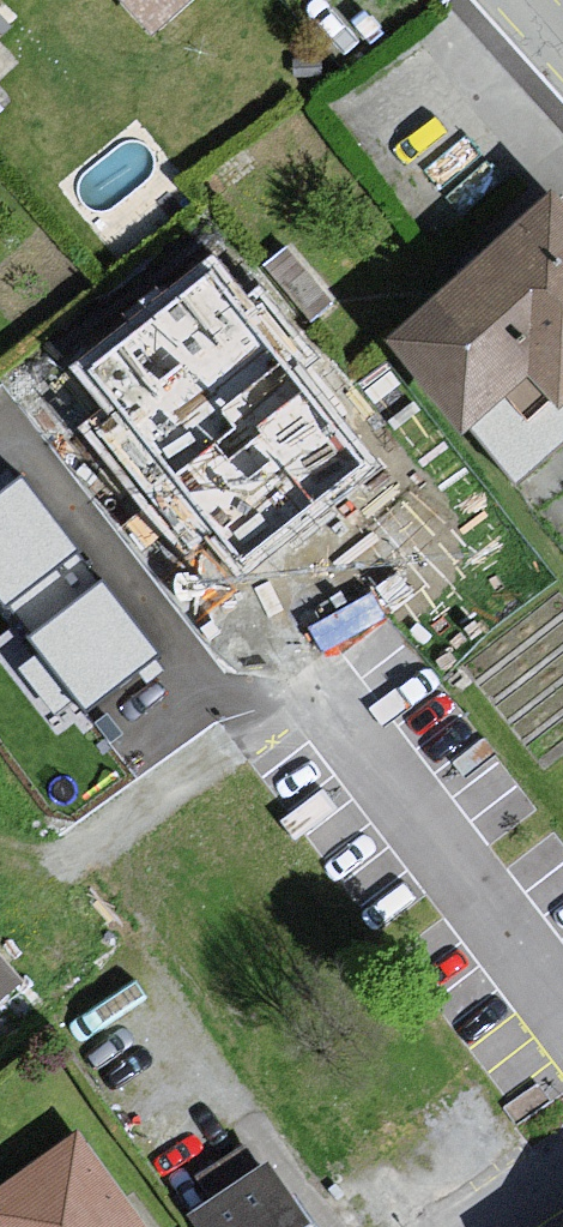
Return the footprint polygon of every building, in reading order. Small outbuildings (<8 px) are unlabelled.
[(143,42),(190,0),(106,0),(143,42)] [(368,344),(447,442),(510,381),(537,416),(562,393),(562,230),(533,195),(368,344)] [(20,478),(0,493),(0,602),(4,607),(76,552),(20,478)] [(159,657),(103,584),(30,639),(87,713),(159,657)] [(14,982),(0,968),(0,994),(14,982)] [(0,1175),(0,1226),(132,1226),(60,1132),(0,1175)] [(181,1205),(195,1226),(299,1226),(255,1159),(181,1205)]
